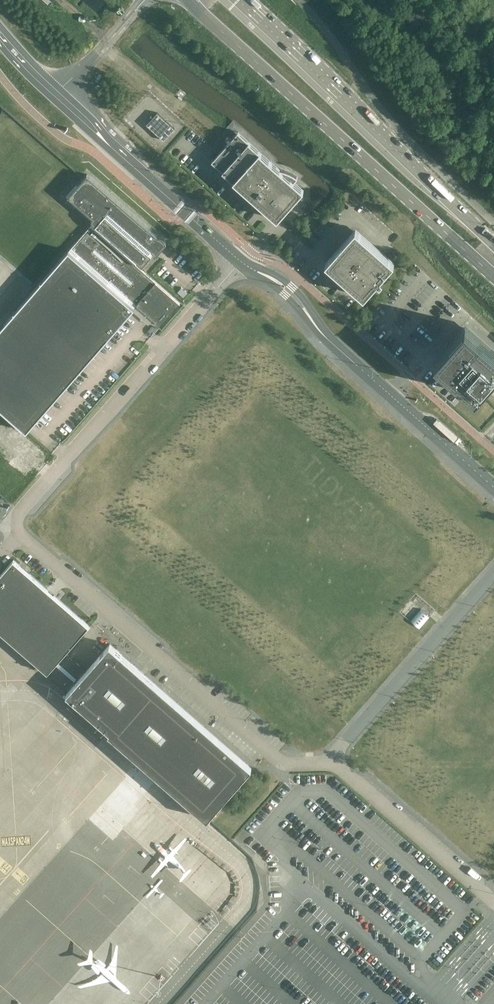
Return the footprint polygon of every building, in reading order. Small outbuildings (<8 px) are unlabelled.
[(157,112),(146,124),(164,140),(175,129),(157,112)] [(285,170),(280,168),(238,131),(212,161),(277,219),(304,190),(294,181),(298,177),(297,176),(293,174),(289,171),(285,170)] [(27,430),(135,303),(160,326),(180,303),(139,267),(165,241),(87,174),(66,196),(92,221),(93,223),(0,329),(0,407),(27,430)] [(355,229),(325,262),(364,297),(393,262),(355,229)] [(435,359),(476,396),(493,375),(493,350),(466,324),(435,359)] [(68,691),(83,675),(61,656),(88,625),(13,560),(0,575),(0,631),(47,672),(46,674),(67,692),(68,691)] [(109,733),(207,818),(219,804),(220,803),(222,801),(251,768),(249,766),(208,729),(203,726),(110,644),(83,675),(68,691),(67,692),(66,693),(110,731),(109,733)]
